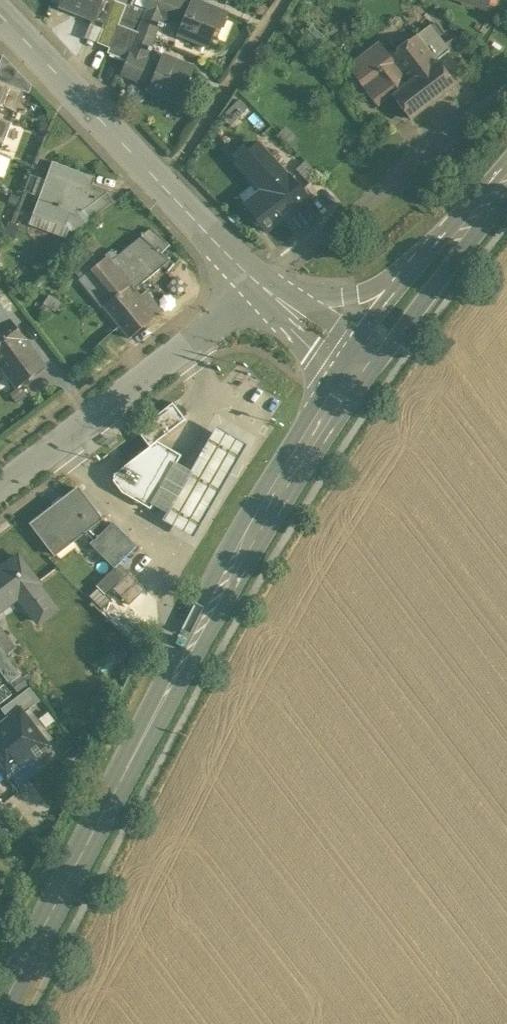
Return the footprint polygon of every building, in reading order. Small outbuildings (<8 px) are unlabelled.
[(60,5),(89,16),(94,18),(101,0),(63,0),(60,5)] [(114,0),(101,0),(94,18),(89,16),(87,22),(103,28),(107,20),(114,0)] [(114,0),(107,20),(119,25),(127,5),(114,0)] [(198,0),(150,0),(146,11),(138,32),(154,39),(162,18),(180,25),(177,34),(209,47),(224,10),(198,0)] [(146,11),(127,5),(119,25),(138,32),(146,11)] [(103,28),(98,42),(110,47),(119,25),(107,20),(103,28)] [(103,28),(87,22),(82,35),(98,42),(103,28)] [(138,32),(119,25),(110,47),(108,51),(127,59),(138,32)] [(418,35),(437,61),(450,52),(430,25),(418,35)] [(195,67),(162,54),(159,62),(146,57),(154,39),(138,32),(127,59),(126,63),(133,66),(129,77),(150,86),(148,90),(180,103),(195,67)] [(392,96),(437,61),(418,35),(391,56),(380,42),(348,67),(379,106),(392,96)] [(3,56),(3,55),(0,62),(0,82),(23,91),(29,93),(31,86),(32,86),(3,56)] [(392,96),(411,120),(456,85),(437,61),(392,96)] [(121,74),(129,77),(133,66),(126,63),(121,74)] [(0,104),(16,111),(23,91),(0,82),(0,105),(0,104)] [(237,93),(221,111),(234,123),(250,105),(237,93)] [(4,142),(11,122),(0,118),(0,141),(4,142)] [(246,170),(267,152),(259,143),(239,161),(246,170)] [(248,208),(267,231),(310,197),(267,152),(246,170),(266,194),(248,208)] [(95,176),(52,161),(33,213),(66,225),(71,212),(76,214),(78,207),(83,209),(92,183),(95,176)] [(104,188),(92,183),(83,209),(91,219),(114,201),(104,188)] [(171,244),(152,228),(143,235),(163,253),(171,244)] [(143,235),(118,255),(113,249),(106,254),(107,257),(108,256),(131,283),(136,288),(164,265),(170,260),(163,253),(143,235)] [(88,263),(95,258),(92,253),(75,270),(82,278),(93,269),(88,263)] [(107,257),(100,263),(95,258),(88,263),(93,269),(82,278),(104,305),(131,283),(108,256),(107,257)] [(170,260),(164,265),(169,271),(175,264),(170,260)] [(60,267),(51,276),(60,285),(69,276),(60,267)] [(131,283),(104,305),(129,337),(155,318),(153,316),(162,309),(146,291),(141,295),(136,288),(131,283)] [(10,316),(19,310),(0,285),(0,302),(10,316)] [(28,341),(10,316),(7,319),(0,324),(0,362),(28,341)] [(0,362),(0,364),(17,387),(32,375),(29,372),(44,361),(28,341),(0,362)] [(29,372),(32,375),(46,365),(44,361),(29,372)] [(179,411),(173,404),(137,431),(143,438),(150,447),(157,442),(186,420),(179,411)] [(167,513),(163,521),(178,529),(194,538),(247,445),(232,436),(216,427),(191,471),(167,513)] [(157,442),(150,447),(115,475),(114,482),(122,493),(151,509),(153,505),(177,464),(181,456),(157,442)] [(177,464),(153,505),(167,513),(191,471),(177,464)] [(78,488),(32,524),(55,555),(85,532),(98,522),(101,519),(78,488)] [(105,529),(98,522),(85,532),(95,540),(91,543),(116,567),(118,564),(136,546),(113,522),(105,529)] [(0,569),(0,610),(19,596),(38,621),(56,609),(36,582),(38,582),(18,556),(0,569)] [(118,564),(116,567),(97,586),(106,596),(113,588),(129,573),(118,564)] [(145,590),(129,573),(113,588),(130,605),(145,590)] [(0,626),(0,648),(5,655),(16,647),(0,626)] [(9,683),(20,675),(5,655),(0,648),(0,671),(9,683)] [(20,709),(24,715),(41,701),(29,687),(2,709),(8,719),(20,709)] [(0,725),(0,767),(8,777),(48,746),(24,715),(20,709),(8,719),(0,725)]
